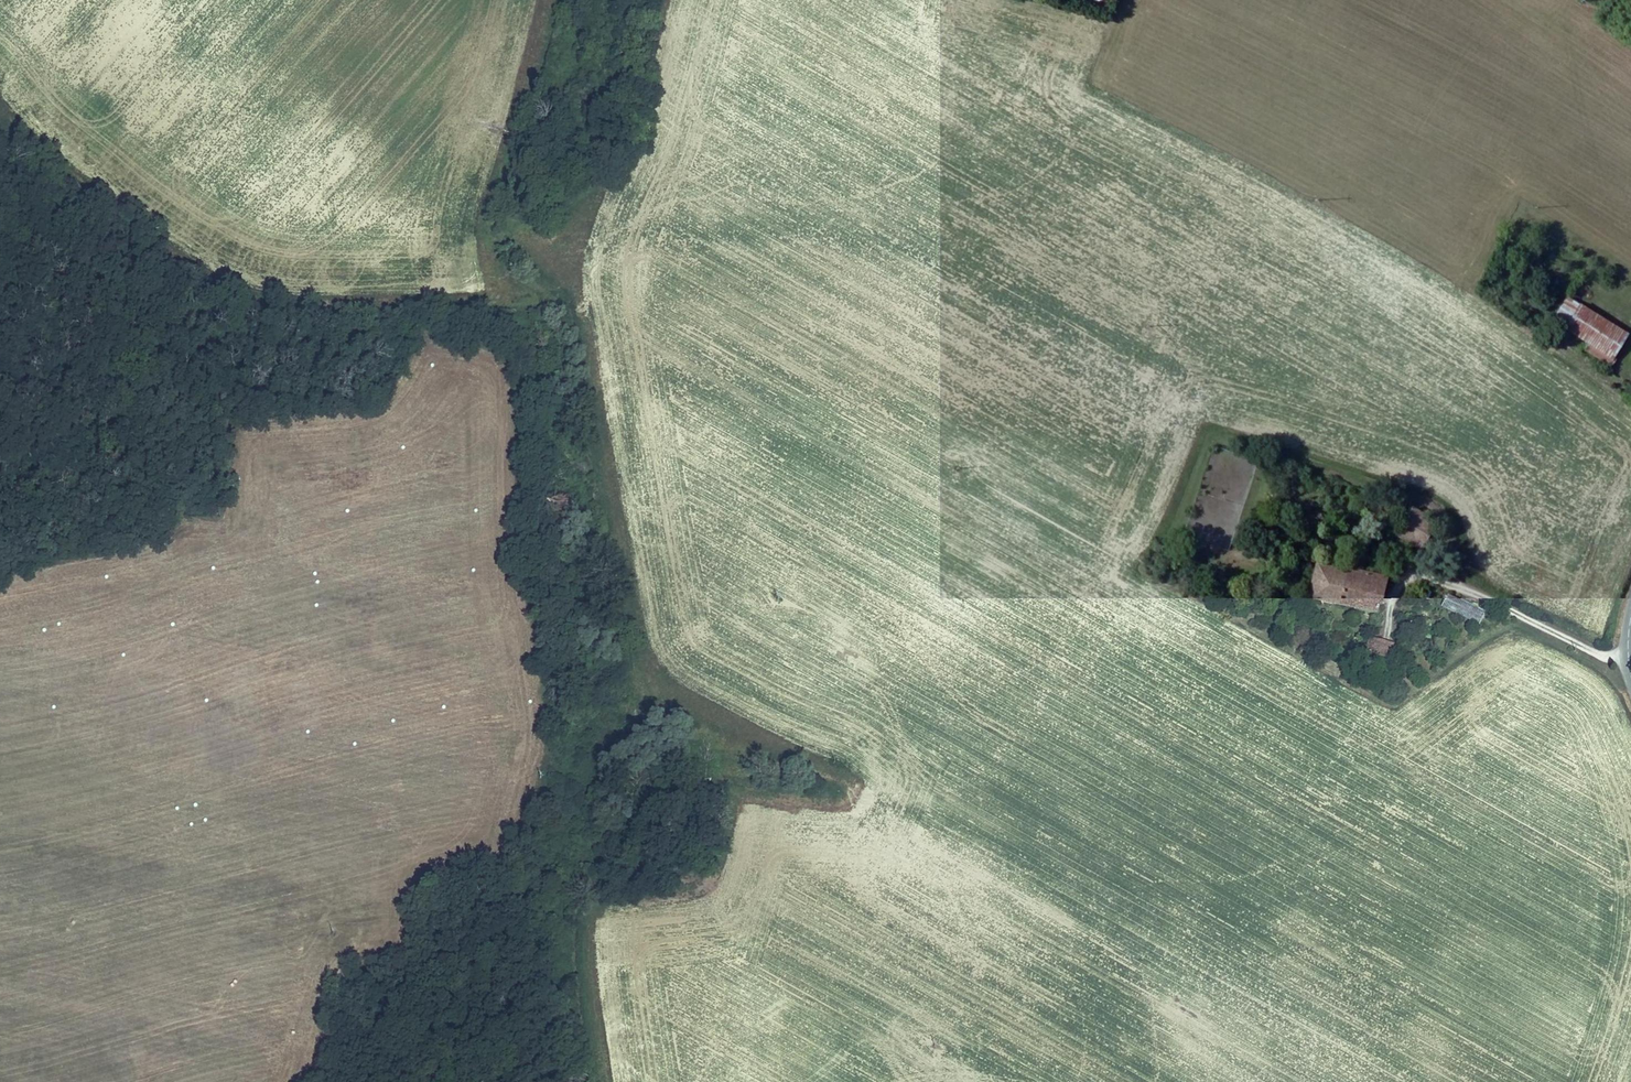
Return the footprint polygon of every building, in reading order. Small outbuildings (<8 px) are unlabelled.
[(1630,345),(1630,334),(1590,307),(1577,327),(1599,342),(1594,350),(1617,364),(1630,345)] [(1424,544),(1438,518),(1415,505),(1402,530),(1414,538),(1424,544)] [(1411,546),(1414,538),(1402,530),(1397,536),(1411,546)] [(1379,607),(1387,572),(1320,557),(1312,593),(1379,607)] [(1440,609),(1481,623),(1485,609),(1445,595),(1440,609)] [(1381,656),(1384,651),(1386,635),(1374,630),(1367,651),(1381,656)]
